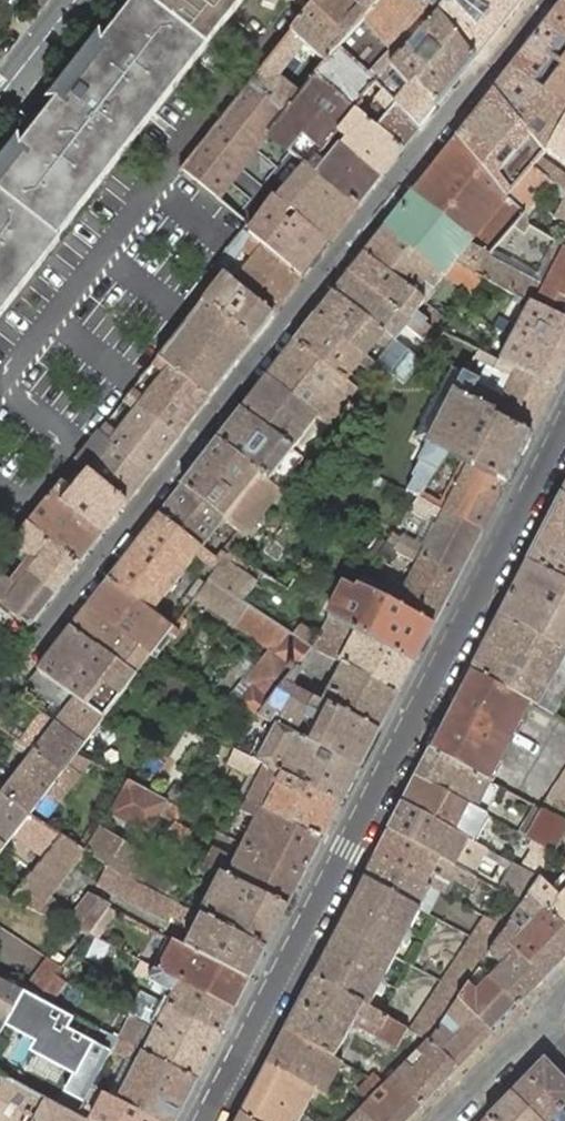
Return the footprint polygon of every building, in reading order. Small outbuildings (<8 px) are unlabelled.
[(95,53),(0,173),(0,320),(63,241),(61,240),(245,0),(136,0),(95,53)] [(311,9),(297,24),(290,32),(305,46),(325,64),(337,47),(364,20),(382,0),(319,0),(311,9)] [(311,8),(319,0),(293,0),(311,8)] [(449,0),(382,0),(364,20),(337,47),(374,84),(390,67),(396,60),(407,48),(420,34),(437,16),(436,14),(449,0)] [(474,62),(523,0),(449,0),(436,14),(437,16),(474,62)] [(512,66),(564,107),(564,0),(512,66)] [(436,109),(474,62),(437,16),(420,34),(426,41),(414,56),(407,48),(396,60),(390,67),(409,88),(416,81),(436,109)] [(305,46),(290,32),(248,87),(182,169),(216,200),(241,168),(269,134),(285,114),(290,108),(316,75),(325,64),(305,46)] [(337,47),(325,64),(316,75),(355,111),(361,103),(359,100),(374,84),(337,47)] [(547,151),(564,119),(564,107),(512,66),(493,90),(547,151)] [(420,129),(436,109),(416,81),(409,88),(390,67),(374,84),(381,90),(420,129)] [(332,140),(355,111),(316,75),(290,108),(332,140)] [(404,149),(420,129),(381,90),(373,99),(360,115),(375,127),(404,149)] [(540,159),(547,151),(493,90),(457,136),(507,197),(532,169),(540,159)] [(358,208),(380,179),(332,140),(290,108),(285,114),(269,134),(303,163),(310,168),(358,208)] [(380,179),(404,149),(375,127),(360,115),(355,111),(332,140),(380,179)] [(547,151),(564,165),(564,119),(547,151)] [(276,196),(303,163),(269,134),(241,168),(276,196)] [(519,219),(524,213),(507,197),(457,136),(411,193),(468,241),(466,243),(488,254),(514,224),(519,219)] [(540,159),(532,169),(550,182),(564,193),(564,177),(540,159)] [(331,242),(358,208),(310,168),(303,163),(276,196),(331,242)] [(241,168),(216,200),(247,225),(243,230),(253,238),(262,245),(270,252),(302,278),(331,242),(276,196),(241,168)] [(524,213),(544,190),(550,182),(532,169),(507,197),(524,213)] [(550,182),(544,190),(548,193),(550,190),(564,201),(564,193),(550,182)] [(524,213),(519,219),(524,223),(548,193),(544,190),(524,213)] [(443,274),(453,262),(466,243),(468,241),(411,193),(384,227),(443,274)] [(525,231),(529,225),(524,223),(519,219),(514,224),(525,231)] [(415,294),(424,301),(429,295),(420,288),(427,279),(436,286),(444,275),(471,293),(483,278),(472,273),(453,262),(443,274),(384,227),(363,253),(415,294)] [(233,283),(273,315),(302,278),(270,252),(262,245),(253,238),(243,249),(253,257),(237,278),(233,283)] [(562,245),(555,241),(539,273),(493,249),(488,254),(486,257),(494,261),(541,286),(559,251),(562,245)] [(453,262),(472,273),(486,257),(488,254),(466,243),(453,262)] [(564,321),(564,247),(562,245),(559,251),(541,286),(494,261),(485,279),(506,291),(514,295),(522,299),(530,304),(531,304),(564,321)] [(424,323),(426,320),(416,312),(424,301),(415,294),(363,253),(348,273),(410,320),(411,320),(427,334),(431,329),(424,323)] [(472,273),(483,278),(485,279),(494,261),(486,257),(472,273)] [(227,270),(223,276),(233,283),(237,278),(227,270)] [(430,345),(435,339),(427,334),(411,320),(410,320),(348,273),(333,293),(385,332),(396,340),(405,347),(411,340),(401,332),(406,327),(422,339),(430,345)] [(223,276),(202,301),(253,342),(273,315),(233,283),(223,276)] [(333,293),(315,315),(345,340),(366,356),(385,332),(333,293)] [(522,299),(514,295),(512,301),(519,305),(522,299)] [(202,301),(159,357),(170,366),(209,398),(253,342),(202,301)] [(555,389),(564,370),(564,321),(531,304),(530,304),(500,361),(516,369),(555,389)] [(315,315),(294,342),(347,382),(362,364),(371,372),(377,364),(368,357),(366,356),(345,340),(315,315)] [(435,339),(442,331),(426,320),(424,323),(431,329),(427,334),(435,339)] [(396,340),(382,359),(409,379),(423,360),(420,358),(405,347),(396,340)] [(294,342),(267,377),(317,417),(329,427),(350,400),(358,405),(366,396),(358,390),(347,382),(294,342)] [(170,366),(159,357),(154,363),(166,373),(146,398),(134,388),(129,395),(141,405),(148,410),(179,436),(209,398),(170,366)] [(166,373),(154,363),(134,388),(146,398),(166,373)] [(417,438),(426,443),(453,391),(463,373),(453,368),(417,438)] [(531,436),(555,389),(516,369),(498,405),(494,413),(492,417),(531,436)] [(506,483),(531,436),(492,417),(494,413),(498,405),(476,394),(481,382),(466,374),(463,373),(453,391),(426,443),(429,444),(420,460),(426,464),(417,483),(426,488),(438,470),(444,463),(449,454),(467,464),(506,483)] [(267,377),(241,409),(292,449),(317,417),(267,377)] [(141,405),(129,395),(123,402),(135,412),(117,435),(105,426),(99,432),(112,442),(150,472),(179,436),(148,410),(141,405)] [(135,412),(123,402),(105,426),(117,435),(135,412)] [(259,472),(281,489),(284,485),(272,475),(292,449),(241,409),(217,441),(259,472)] [(324,433),(325,432),(320,429),(313,439),(317,442),(324,433)] [(112,442),(99,432),(90,445),(96,449),(97,447),(104,452),(87,473),(126,503),(150,472),(112,442)] [(284,491),(281,489),(259,472),(217,441),(181,486),(224,519),(238,529),(244,534),(247,537),(284,491)] [(482,530),(506,483),(467,464),(449,454),(444,463),(458,470),(460,467),(464,469),(448,502),(425,490),(420,497),(443,511),(444,511),(482,530)] [(126,503),(87,473),(85,472),(62,502),(102,535),(126,503)] [(417,483),(411,494),(420,497),(425,490),(426,488),(417,483)] [(159,515),(202,548),(224,519),(181,486),(159,515)] [(62,502),(51,494),(40,507),(49,514),(43,522),(34,515),(27,524),(78,565),(102,535),(62,502)] [(561,495),(527,561),(564,581),(564,498),(561,495)] [(458,577),(482,530),(444,511),(443,511),(420,497),(411,510),(437,525),(424,551),(403,539),(395,552),(412,561),(416,556),(420,558),(458,577)] [(211,569),(216,573),(222,564),(217,560),(202,548),(159,515),(125,557),(169,592),(196,558),(211,569)] [(27,524),(8,547),(14,552),(17,547),(36,561),(26,573),(54,596),(78,565),(27,524)] [(224,560),(230,553),(244,534),(238,529),(226,544),(228,545),(217,560),(222,564),(224,560)] [(391,559),(395,552),(403,539),(394,534),(381,554),(391,559)] [(417,565),(420,558),(416,556),(412,561),(412,562),(417,565)] [(173,627),(180,618),(186,611),(181,607),(172,619),(157,608),(169,592),(125,557),(109,579),(153,614),(172,629),(173,627)] [(433,626),(458,577),(420,558),(417,565),(406,586),(391,579),(385,590),(364,579),(359,586),(396,605),(433,626)] [(311,647),(312,648),(319,638),(301,626),(308,616),(224,560),(222,564),(216,573),(210,579),(290,633),(311,647)] [(527,561),(510,594),(499,615),(564,652),(564,581),(527,561)] [(206,585),(210,579),(216,573),(211,569),(202,581),(206,585)] [(26,573),(16,586),(0,573),(0,605),(29,628),(54,596),(26,573)] [(109,579),(88,606),(151,656),(168,633),(174,639),(179,632),(178,631),(185,622),(180,618),(173,627),(172,629),(153,614),(109,579)] [(284,682),(311,647),(290,633),(210,579),(206,585),(196,598),(276,652),(274,654),(270,650),(245,683),(250,687),(238,704),(259,715),(284,682)] [(414,663),(433,626),(396,605),(359,586),(356,589),(345,583),(328,614),(356,632),(414,663)] [(29,628),(0,605),(0,626),(2,623),(22,638),(29,628)] [(88,606),(70,628),(97,649),(98,647),(136,675),(151,656),(88,606)] [(471,669),(529,701),(538,706),(564,656),(564,652),(499,615),(471,669)] [(70,628),(38,671),(75,698),(103,719),(136,675),(98,647),(97,649),(70,628)] [(398,694),(414,663),(356,632),(343,655),(330,648),(326,656),(340,662),(343,663),(352,668),(398,694)] [(538,706),(553,714),(564,693),(564,656),(538,706)] [(378,732),(398,694),(352,668),(343,663),(323,702),(378,732)] [(471,669),(430,749),(487,780),(488,779),(497,762),(529,701),(471,669)] [(56,723),(84,744),(86,742),(103,719),(75,698),(38,671),(26,685),(52,704),(53,702),(66,711),(56,723)] [(306,694),(284,682),(259,715),(278,726),(287,730),(292,719),(295,713),(306,694)] [(359,769),(378,732),(323,702),(318,700),(306,694),(295,713),(292,719),(297,722),(300,716),(307,719),(298,737),(359,769)] [(84,744),(56,723),(44,715),(43,714),(24,739),(0,720),(0,729),(17,741),(22,744),(33,753),(61,774),(77,753),(84,744)] [(340,805),(359,769),(298,737),(287,730),(278,726),(258,761),(266,766),(285,776),(340,805)] [(30,815),(50,788),(61,774),(33,753),(22,744),(17,741),(12,746),(29,759),(6,788),(0,784),(0,793),(1,794),(30,815)] [(322,841),(340,805),(285,776),(266,766),(258,761),(233,749),(227,766),(258,781),(248,801),(267,812),(322,841)] [(430,749),(415,776),(482,812),(493,793),(501,798),(506,790),(487,780),(430,749)] [(61,774),(50,788),(63,799),(92,761),(77,753),(61,774)] [(540,809),(543,811),(564,823),(564,771),(540,809)] [(415,776),(402,803),(469,839),(473,842),(487,815),(482,812),(415,776)] [(134,784),(129,782),(110,815),(149,836),(162,812),(177,820),(184,811),(168,802),(134,784)] [(176,787),(168,802),(184,811),(194,797),(176,787)] [(5,846),(30,815),(1,794),(0,796),(0,842),(5,846)] [(206,866),(223,875),(226,876),(287,907),(322,841),(267,812),(248,801),(237,796),(231,806),(243,812),(256,819),(236,858),(216,848),(206,866)] [(539,878),(537,877),(523,870),(473,842),(469,839),(402,803),(387,830),(454,866),(457,861),(474,870),(482,854),(499,864),(498,865),(509,871),(498,890),(510,897),(522,903),(528,893),(535,883),(539,878)] [(564,834),(564,823),(543,811),(528,837),(534,841),(554,851),(564,834)] [(160,842),(173,848),(183,834),(172,826),(160,842)] [(21,862),(34,873),(63,837),(48,827),(21,862)] [(101,830),(87,852),(128,878),(170,900),(177,887),(148,872),(152,863),(101,830)] [(387,830),(374,856),(431,888),(440,892),(446,882),(457,887),(459,883),(470,889),(475,877),(454,866),(387,830)] [(89,933),(108,906),(109,906),(87,894),(72,915),(43,901),(84,850),(63,837),(34,873),(12,900),(35,911),(87,935),(89,933)] [(537,877),(551,856),(554,851),(534,841),(530,846),(536,850),(523,870),(537,877)] [(374,856),(363,877),(420,909),(425,912),(427,907),(422,904),(431,888),(374,856)] [(184,947),(249,980),(265,950),(201,916),(170,900),(128,878),(108,866),(99,883),(170,920),(172,916),(187,924),(188,922),(196,926),(184,947)] [(201,916),(265,950),(287,907),(226,876),(223,875),(201,916)] [(550,889),(546,894),(535,883),(528,893),(564,929),(564,875),(550,889)] [(363,877),(337,927),(394,959),(395,957),(402,944),(407,948),(411,939),(406,937),(420,909),(363,877)] [(546,894),(550,889),(539,878),(535,883),(546,894)] [(427,907),(425,912),(429,914),(440,892),(431,888),(422,904),(427,907)] [(564,958),(564,929),(528,893),(522,903),(518,908),(535,924),(524,936),(509,922),(506,928),(500,937),(544,980),(564,958)] [(518,908),(522,903),(510,897),(495,921),(506,928),(509,922),(518,908)] [(98,938),(117,911),(108,906),(89,933),(98,938)] [(491,920),(477,940),(492,948),(500,937),(506,928),(495,921),(491,920)] [(337,927),(312,975),(365,1004),(369,1007),(380,1014),(386,1004),(382,997),(386,989),(380,985),(394,959),(337,927)] [(519,1006),(544,980),(500,937),(492,948),(488,954),(493,959),(496,955),(506,964),(491,979),(519,1006)] [(477,940),(448,985),(463,992),(467,986),(479,968),(488,954),(492,948),(477,940)] [(234,1009),(249,980),(184,947),(174,942),(171,948),(166,945),(155,967),(155,968),(234,1009)] [(222,1034),(234,1009),(155,968),(149,980),(173,993),(167,1005),(222,1034)] [(312,975),(284,1030),(334,1059),(354,1023),(398,1048),(408,1030),(380,1014),(369,1007),(365,1004),(312,975)] [(39,999),(51,1004),(63,980),(56,977),(39,999)] [(0,978),(0,1035),(25,991),(0,978)] [(493,1032),(519,1006),(491,979),(476,995),(467,986),(463,992),(458,999),(493,1032)] [(428,1040),(430,1042),(458,999),(463,992),(448,985),(440,996),(441,998),(436,1002),(415,1033),(428,1040)] [(39,999),(25,991),(6,1025),(38,1042),(33,1051),(78,1075),(68,1091),(86,1101),(93,1087),(112,1052),(68,1029),(74,1017),(51,1004),(39,999)] [(222,1034),(167,1005),(156,999),(142,992),(130,1015),(209,1057),(222,1034)] [(458,1069),(493,1032),(458,999),(430,1042),(458,1069)] [(118,1040),(197,1080),(209,1057),(130,1015),(118,1040)] [(284,1030),(267,1062),(316,1091),(325,1096),(344,1064),(334,1059),(284,1030)] [(197,1080),(118,1040),(112,1052),(136,1064),(118,1100),(157,1120),(176,1120),(197,1080)] [(423,1105),(458,1069),(430,1042),(428,1040),(405,1064),(393,1075),(423,1105)] [(363,1071),(371,1079),(383,1086),(393,1075),(405,1064),(395,1054),(388,1060),(380,1054),(363,1071)] [(564,1114),(564,1081),(544,1059),(526,1077),(564,1114)] [(316,1091),(267,1062),(241,1114),(250,1120),(300,1120),(316,1091)] [(423,1105),(393,1075),(383,1086),(370,1100),(357,1113),(365,1120),(407,1120),(423,1105)] [(5,1077),(3,1081),(0,1086),(0,1120),(87,1120),(5,1077)] [(526,1077),(510,1093),(539,1120),(564,1120),(564,1114),(526,1077)] [(359,1090),(370,1100),(383,1086),(371,1079),(359,1090)] [(510,1093),(487,1117),(491,1120),(539,1120),(510,1093)]
